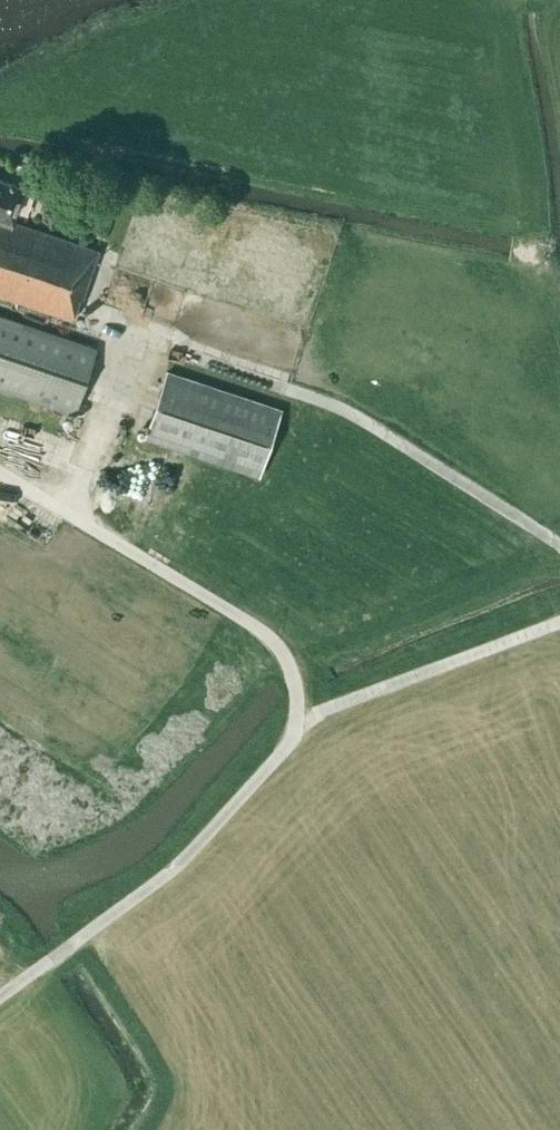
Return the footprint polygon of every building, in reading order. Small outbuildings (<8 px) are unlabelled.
[(72,319),(79,299),(81,299),(98,251),(13,221),(24,188),(0,179),(0,295),(72,319)] [(0,316),(0,391),(74,416),(97,348),(0,316)] [(260,476),(282,411),(169,372),(146,437),(260,476)]
